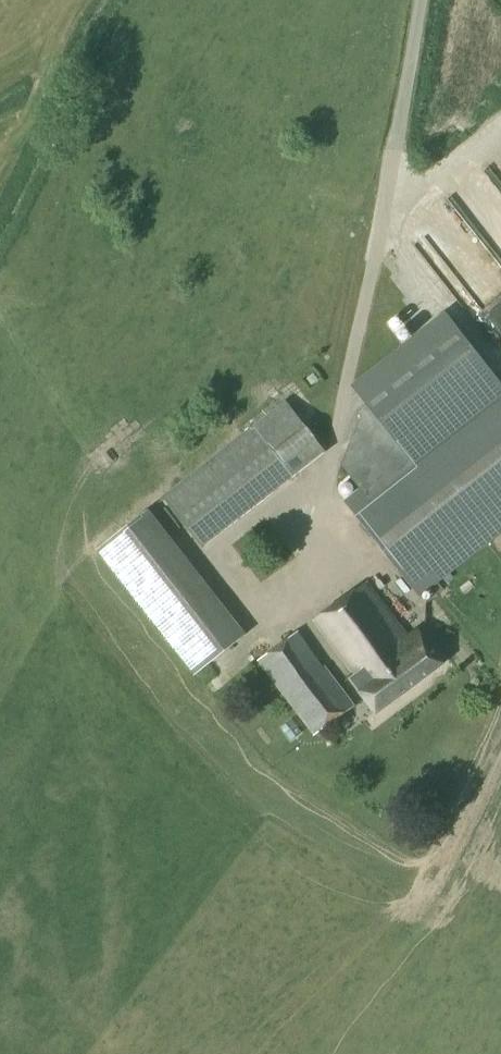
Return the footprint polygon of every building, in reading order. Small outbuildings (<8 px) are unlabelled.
[(450,318),(358,390),(405,451),(342,501),(418,599),(500,533),(500,384),(450,318)] [(197,550),(319,453),(282,406),(159,503),(197,550)] [(193,678),(242,639),(144,515),(95,554),(193,678)] [(314,621),(354,675),(348,679),(374,714),(441,665),(417,631),(407,638),(367,583),(314,621)] [(256,661),(313,737),(354,707),(297,631),(256,661)]
